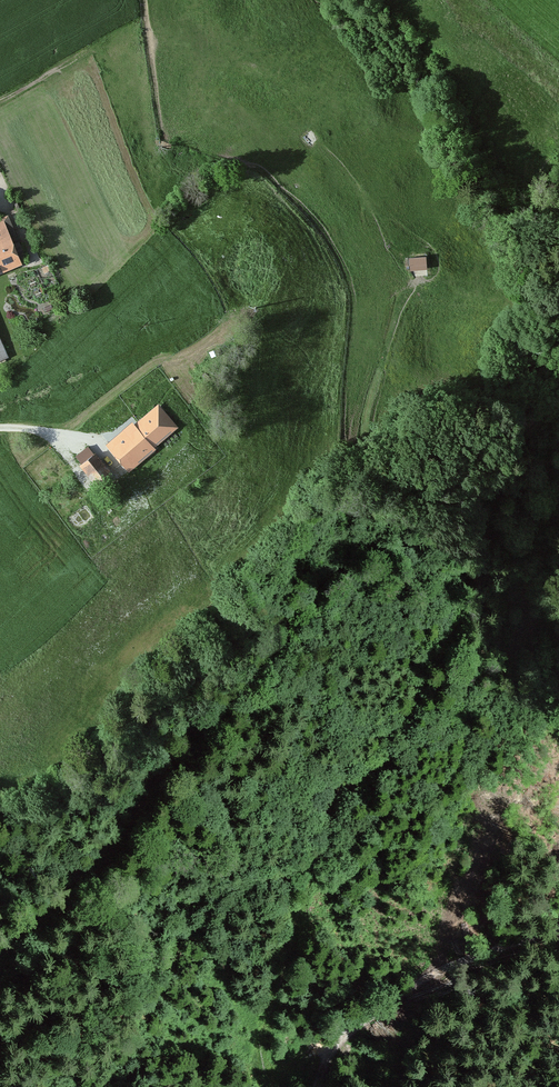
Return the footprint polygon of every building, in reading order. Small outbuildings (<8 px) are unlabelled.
[(0,220),(0,267),(19,259),(2,219),(0,220)] [(412,274),(428,274),(427,254),(411,255),(412,274)] [(124,429),(108,443),(126,464),(134,457),(141,465),(157,451),(154,447),(154,443),(172,427),(164,418),(166,416),(160,409),(138,428),(137,427),(128,434),(124,429)] [(93,453),(89,447),(78,456),(83,462),(93,453)] [(110,473),(94,454),(83,463),(99,482),(110,473)]
